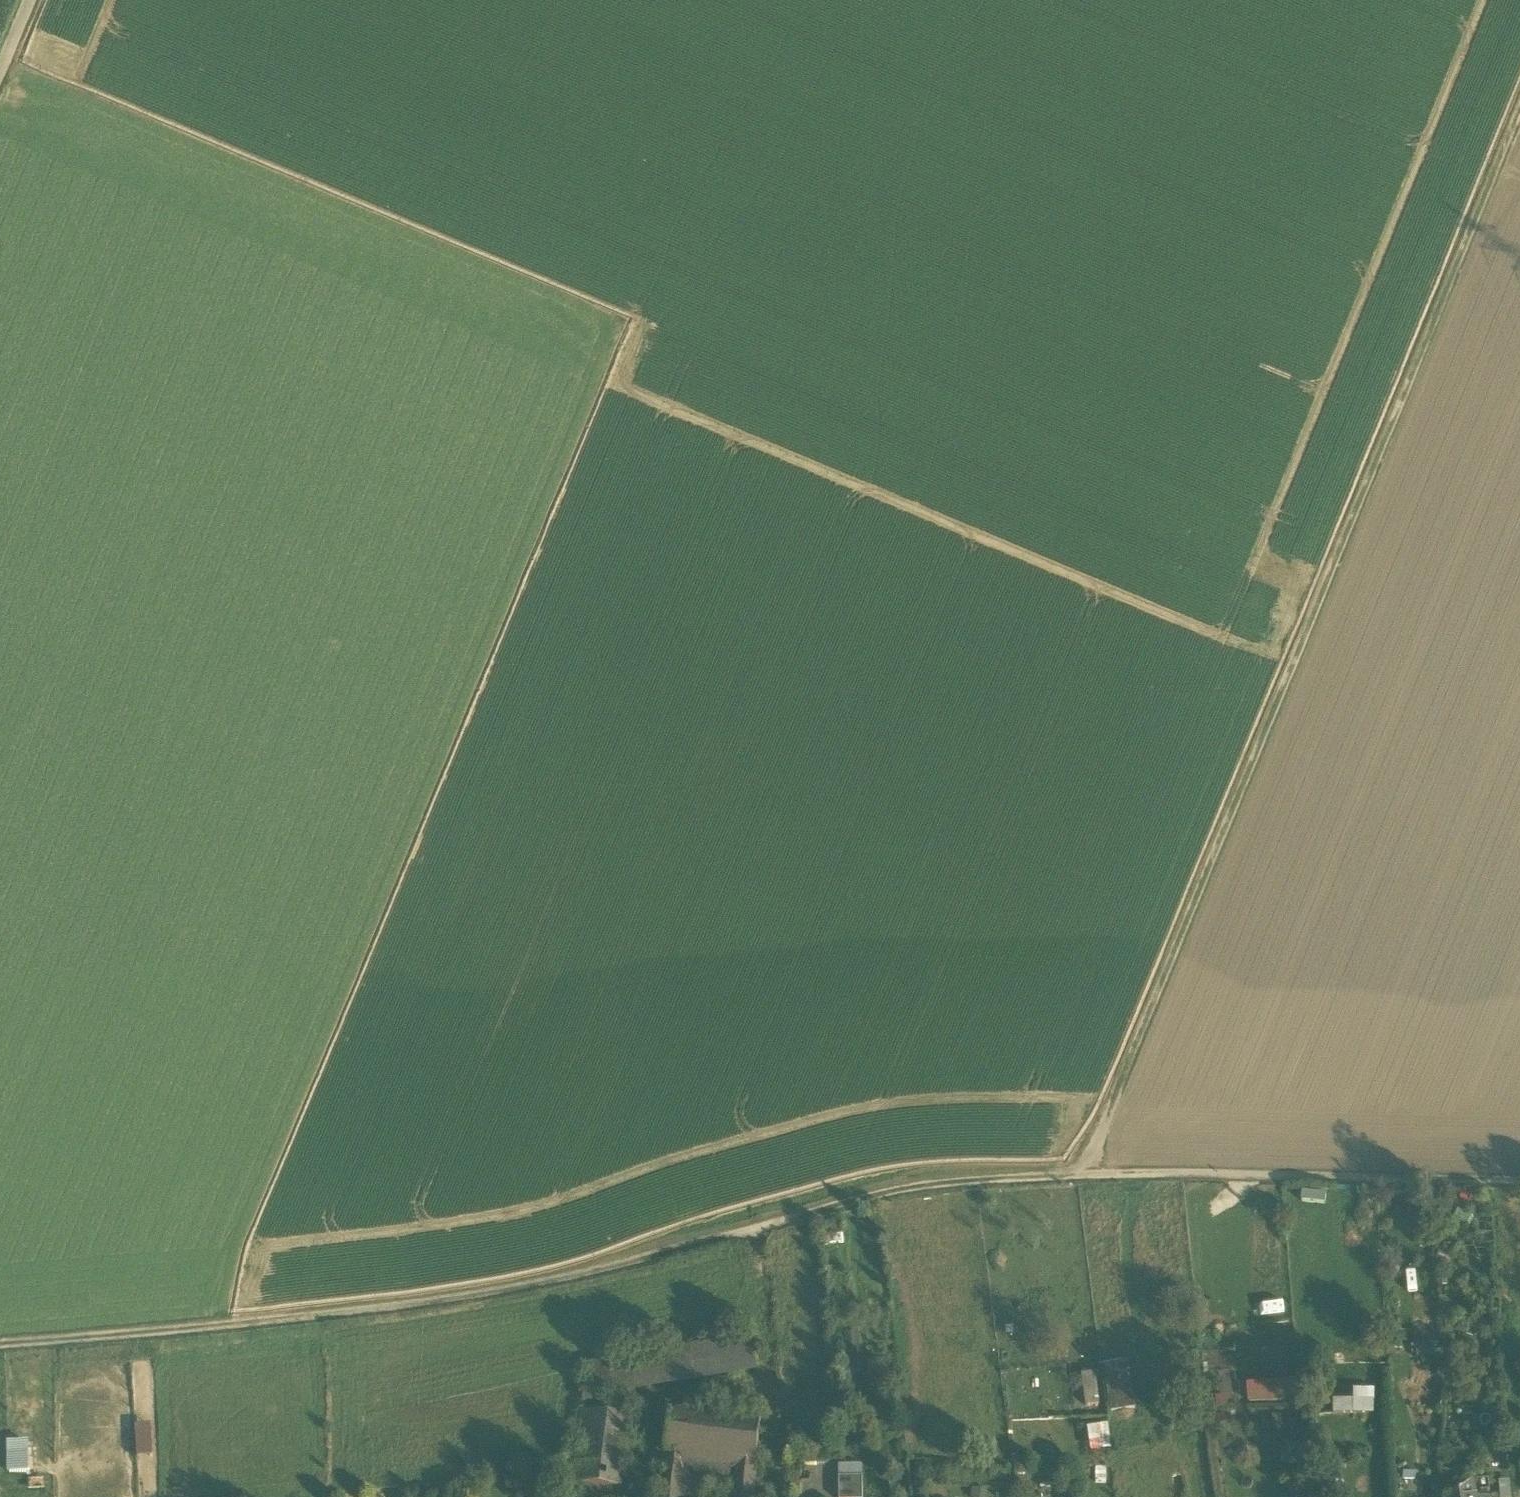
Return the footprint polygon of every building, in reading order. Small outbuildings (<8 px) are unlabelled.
[(587,1369),(585,1390),(756,1360),(753,1339),(587,1369)] [(1434,1345),(1416,1346),(1417,1364),(1436,1362),(1434,1345)] [(1105,1354),(1112,1414),(1135,1411),(1127,1351),(1105,1354)] [(1083,1377),(1087,1408),(1099,1407),(1095,1375),(1083,1377)] [(1245,1386),(1246,1406),(1294,1402),(1292,1382),(1245,1386)] [(1343,1402),(1374,1402),(1374,1391),(1343,1391),(1343,1402)] [(582,1414),(572,1496),(619,1496),(631,1402),(584,1397),(582,1414)] [(1374,1402),(1343,1402),(1333,1402),(1333,1418),(1374,1418),(1374,1402)] [(671,1417),(663,1496),(687,1496),(688,1483),(690,1460),(757,1469),(761,1429),(671,1417)] [(1092,1452),(1112,1450),(1109,1425),(1090,1427),(1092,1452)] [(149,1426),(134,1427),(135,1460),(151,1459),(149,1426)] [(9,1476),(26,1476),(24,1444),(6,1444),(9,1476)] [(690,1460),(688,1483),(736,1490),(754,1492),(757,1469),(690,1460)] [(839,1496),(863,1496),(863,1478),(839,1479),(839,1496)] [(1473,1482),(1472,1481),(1458,1496),(1475,1496),(1473,1482)]
